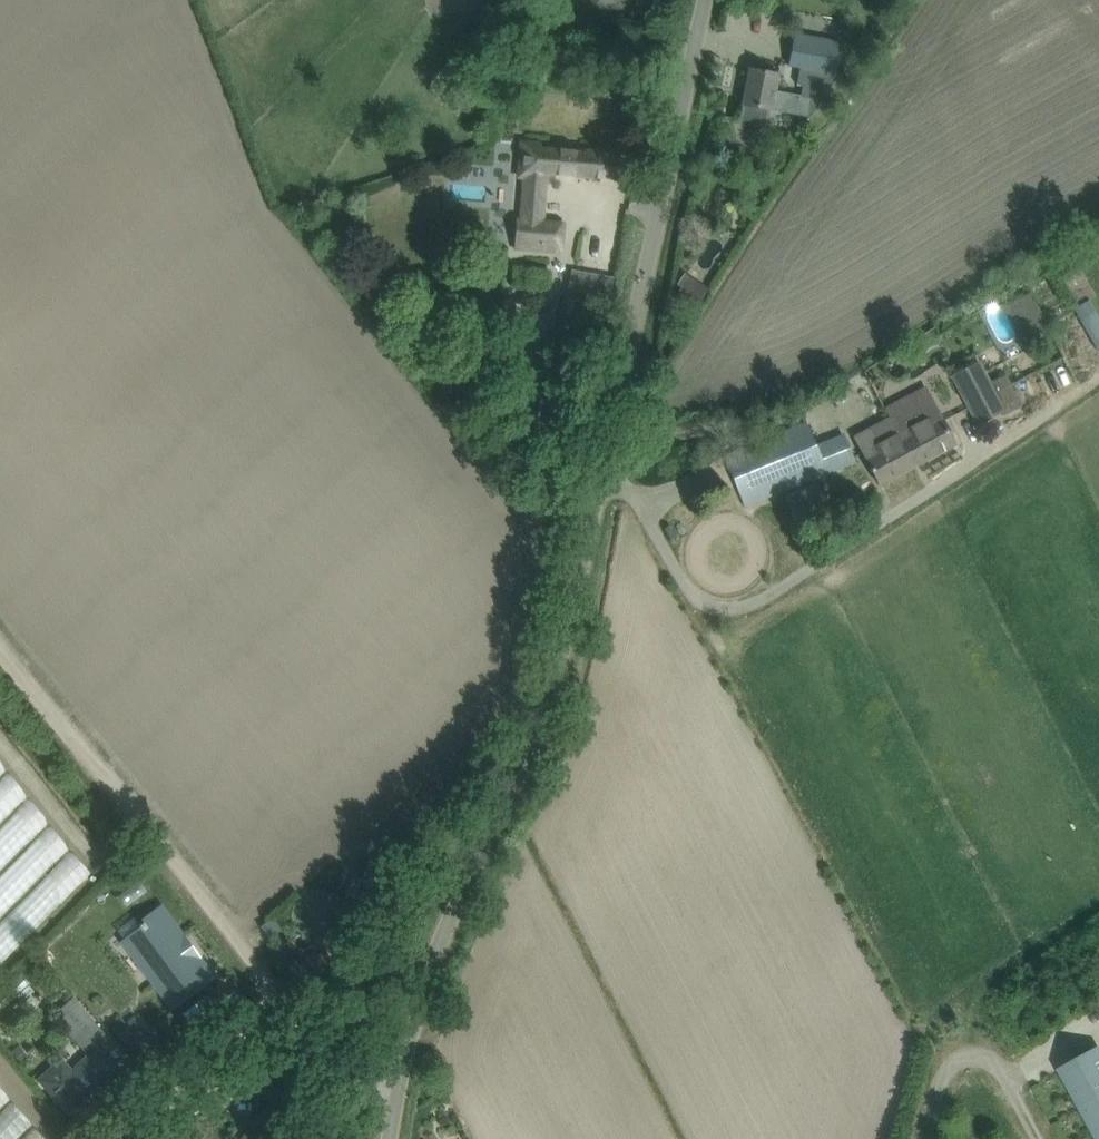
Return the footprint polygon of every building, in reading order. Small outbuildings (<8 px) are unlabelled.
[(796,83),(832,89),(836,63),(843,64),(845,53),(838,52),(840,42),(799,35),(800,30),(795,29),(789,64),(799,66),(796,83)] [(749,69),(743,104),(771,109),(807,115),(810,98),(775,91),(778,75),(749,69)] [(587,152),(538,148),(536,148),(534,175),(524,174),(520,219),(517,219),(515,248),(561,252),(564,223),(543,221),(547,173),(625,180),(627,154),(587,150),(587,152)] [(551,289),(552,269),(513,267),(512,286),(551,289)] [(610,297),(613,278),(572,272),(569,291),(610,297)] [(1032,342),(1051,332),(1030,292),(1012,302),(1032,342)] [(1085,310),(1098,347),(1098,305),(1085,310)] [(952,376),(977,423),(1002,410),(1004,414),(1021,404),(1006,374),(979,389),(974,380),(990,372),(978,350),(949,365),(954,375),(952,376)] [(954,445),(931,401),(894,420),(917,464),(954,445)] [(880,484),(917,464),(894,420),(893,421),(891,417),(878,424),(886,440),(864,452),(862,449),(861,449),(871,468),(870,469),(871,471),(873,471),(880,484)] [(725,458),(745,506),(744,503),(784,487),(785,490),(854,462),(843,434),(816,445),(808,424),(725,458)] [(795,496),(805,529),(834,520),(824,487),(795,496)] [(157,988),(176,1013),(215,983),(201,966),(197,969),(180,946),(184,943),(164,916),(142,932),(146,936),(134,945),(163,984),(157,988)] [(270,939),(281,930),(271,918),(260,926),(270,939)] [(60,1021),(86,1051),(93,1044),(95,1045),(106,1035),(83,1008),(83,1009),(73,997),(61,1008),(67,1015),(60,1021)] [(120,1018),(109,1028),(114,1033),(130,1051),(148,1034),(132,1016),(125,1023),(120,1018)] [(77,1118),(76,1117),(74,1115),(81,1109),(84,1112),(125,1074),(124,1073),(100,1047),(70,1074),(60,1064),(63,1061),(62,1060),(40,1080),(75,1118),(74,1118),(75,1119),(77,1118)] [(1085,1066),(1084,1064),(1082,1065),(1083,1067),(1079,1070),(1078,1067),(1076,1068),(1078,1071),(1068,1076),(1065,1069),(1063,1070),(1098,1136),(1098,1058),(1085,1066)]
